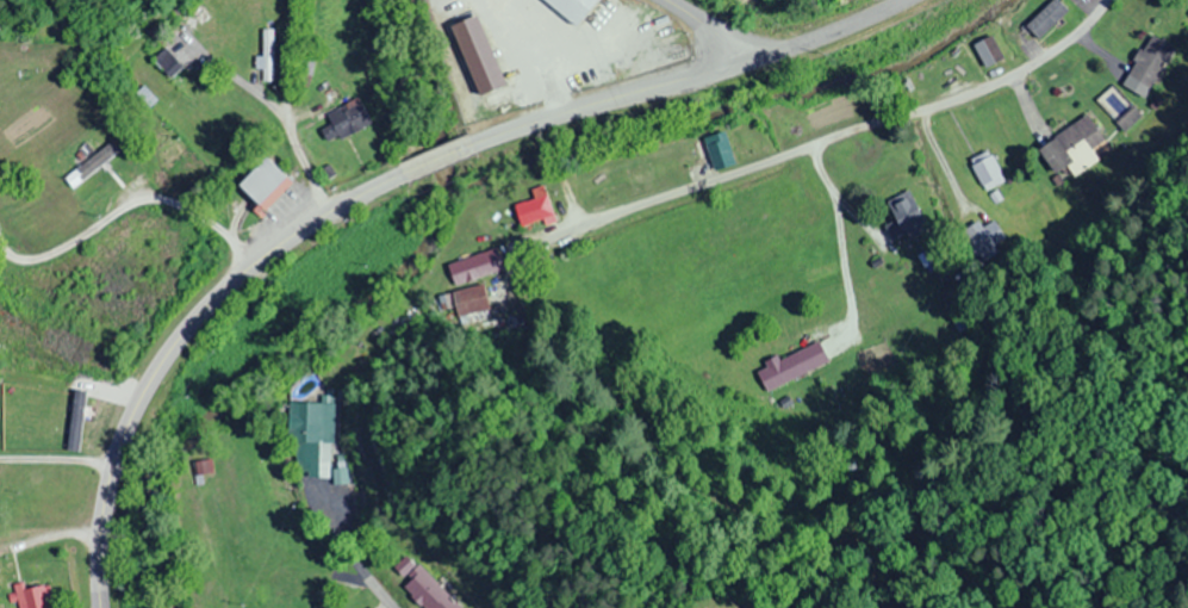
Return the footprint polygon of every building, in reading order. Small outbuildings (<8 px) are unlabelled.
[(595,0),(542,0),(575,26),(595,0)] [(1067,10),(1058,0),(1049,0),(1023,26),(1037,40),(1067,10)] [(179,20),(214,52),(230,35),(194,3),(179,20)] [(275,29),(262,29),(262,81),(275,81),(275,29)] [(971,44),(983,68),(1003,57),(991,34),(971,44)] [(1125,74),(1147,90),(1176,51),(1153,35),(1125,74)] [(180,65),(164,46),(150,58),(167,77),(180,65)] [(299,84),(311,84),(311,48),(299,48),(299,84)] [(328,144),(371,121),(358,96),(324,114),(329,124),(320,129),(328,144)] [(1091,149),(1103,142),(1087,115),(1036,146),(1060,185),(1098,161),(1091,149)] [(118,153),(109,141),(61,177),(70,188),(118,153)] [(971,163),(985,191),(1005,181),(992,152),(971,163)] [(289,183),(262,156),(232,186),(259,213),(289,183)] [(512,207),(521,228),(555,213),(542,186),(531,191),(533,197),(512,207)] [(894,243),(928,221),(910,193),(888,207),(895,218),(883,226),(894,243)] [(993,256),(1009,245),(995,224),(979,234),(993,256)] [(502,269),(494,247),(446,265),(454,287),(502,269)] [(489,309),(480,283),(448,294),(457,320),(489,309)] [(762,392),(828,364),(819,341),(752,369),(762,392)] [(339,477),(339,461),(331,460),(332,403),(286,402),(285,432),(294,433),(294,476),(339,477)] [(407,552),(388,570),(423,607),(460,607),(407,552)] [(18,607),(50,607),(43,580),(13,588),(18,607)]
